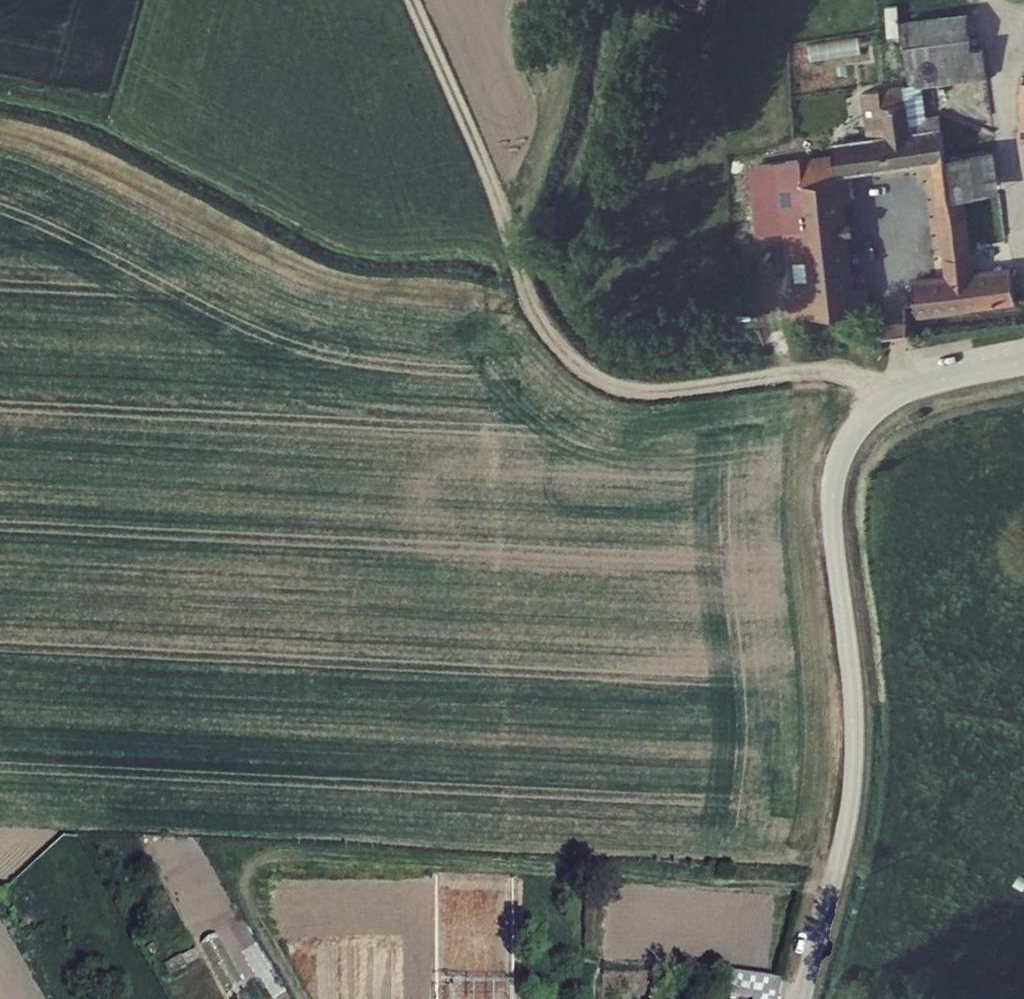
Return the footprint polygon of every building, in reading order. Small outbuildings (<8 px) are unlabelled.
[(939,158),(952,252),(984,248),(970,152),(956,154),(949,111),(919,115),(914,84),(868,90),(874,137),(834,143),(838,172),(801,177),(810,237),(787,240),(791,271),(814,268),(818,293),(797,296),(802,334),(893,322),(890,303),(871,306),(867,284),(853,286),(847,244),(852,244),(850,231),(846,231),(841,203),(851,202),(847,171),(939,158)] [(986,266),(984,248),(952,252),(955,271),(986,266)] [(925,274),(930,307),(1023,294),(1023,261),(986,266),(955,271),(925,274)] [(916,299),(890,303),(893,322),(894,330),(894,332),(895,337),(921,333),(920,328),(920,323),(916,299)] [(780,984),(718,980),(717,998),(776,998),(780,984)]
